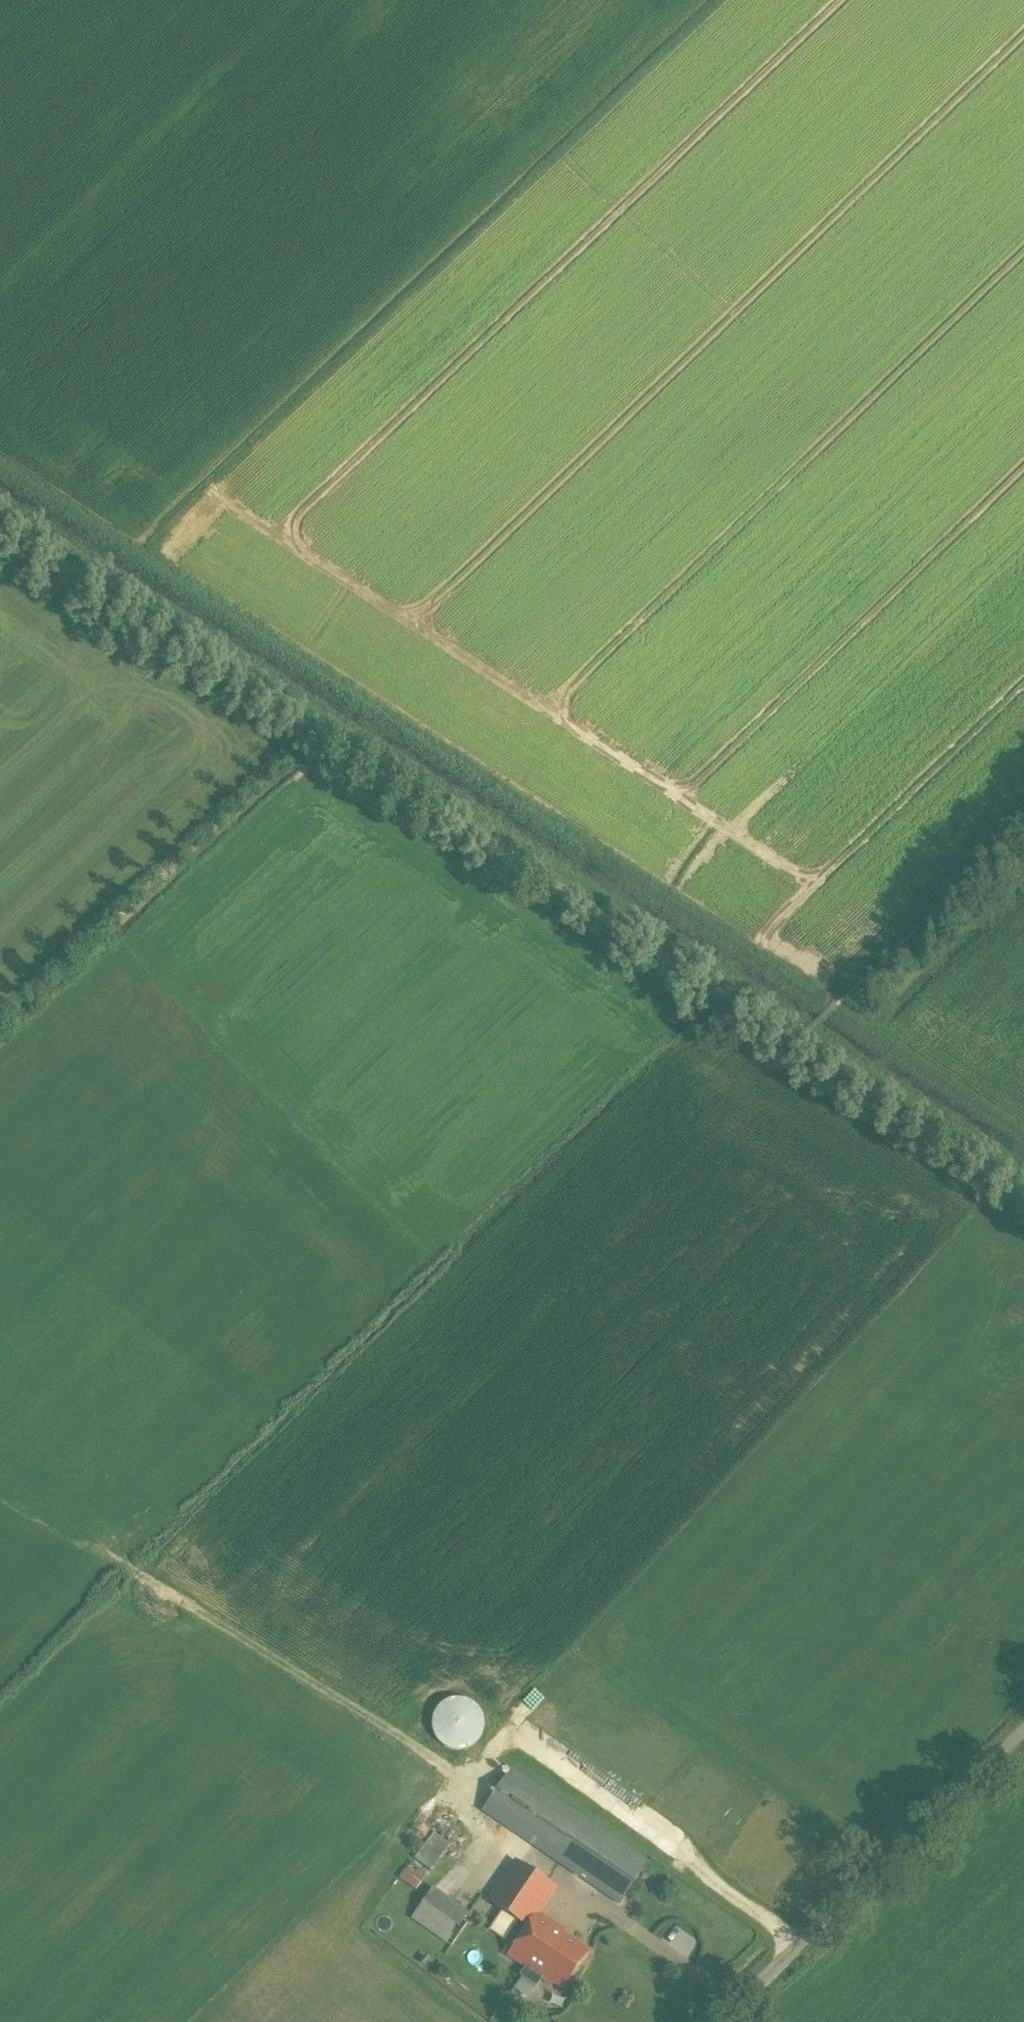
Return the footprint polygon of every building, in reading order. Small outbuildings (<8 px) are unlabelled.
[(458,1749),(461,1749),(463,1749),(465,1749),(467,1748),(469,1747),(471,1746),(473,1745),(475,1743),(477,1742),(478,1740),(480,1738),(481,1737),(482,1735),(483,1732),(484,1730),(484,1728),(485,1726),(485,1724),(485,1721),(484,1719),(484,1717),(483,1715),(482,1713),(481,1710),(480,1709),(479,1707),(477,1705),(476,1703),(474,1702),(472,1701),(468,1699),(466,1698),(463,1698),(461,1697),(459,1697),(457,1697),(452,1698),(450,1699),(446,1701),(444,1702),(442,1703),(440,1705),(439,1706),(437,1708),(436,1710),(435,1712),(434,1714),(433,1716),(433,1718),(433,1721),(432,1723),(433,1725),(433,1728),(433,1730),(434,1732),(435,1734),(436,1736),(437,1738),(438,1740),(440,1742),(442,1743),(445,1746),(447,1747),(452,1748),(454,1749),(456,1749),(458,1749)] [(620,1903),(648,1862),(511,1769),(483,1810),(620,1903)] [(431,1871),(451,1844),(434,1832),(414,1858),(431,1871)] [(478,1837),(466,1844),(474,1858),(487,1850),(478,1837)] [(416,1891),(429,1874),(411,1861),(399,1877),(416,1891)] [(553,1979),(563,1986),(587,1952),(535,1916),(555,1888),(516,1861),(490,1899),(519,1919),(510,1932),(520,1939),(510,1955),(525,1966),(520,1974),(536,1986),(542,1977),(550,1983),(553,1979)] [(467,1880),(472,1869),(459,1864),(455,1875),(467,1880)] [(433,1887),(412,1917),(452,1944),(468,1921),(465,1919),(470,1912),(433,1887)] [(674,1919),(668,1938),(682,1942),(687,1923),(674,1919)] [(695,1934),(682,1942),(690,1953),(702,1945),(695,1934)]
